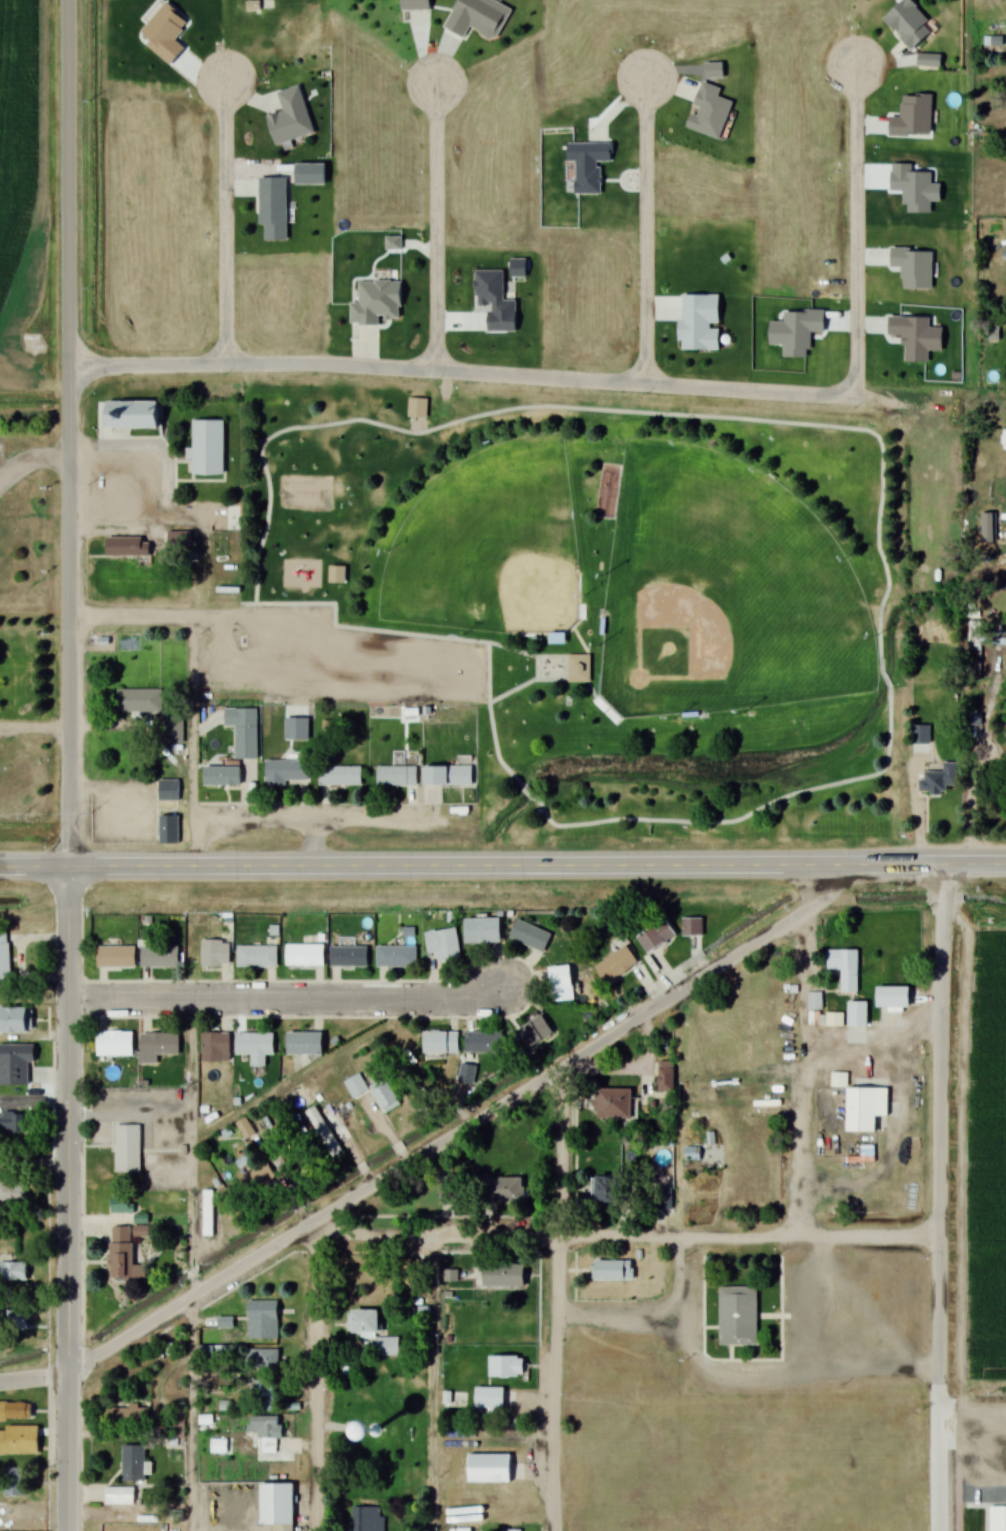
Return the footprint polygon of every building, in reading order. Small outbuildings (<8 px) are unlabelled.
[(405,14),(405,0),(434,0),(434,14),(405,14)] [(449,22),(462,0),(502,0),(504,1),(501,7),(514,14),(497,44),(472,29),(464,41),(449,32),(454,25),(449,22)] [(883,21),(908,0),(914,0),(941,31),(913,55),(883,21)] [(922,57),(945,57),(945,71),(922,70),(922,57)] [(704,77),(721,77),(721,63),(704,63),(704,77)] [(710,69),(711,81),(729,81),(728,68),(710,69)] [(279,92),(306,84),(322,137),(279,150),(268,110),(283,106),(279,92)] [(707,86),(699,110),(705,112),(702,121),(694,119),(690,131),(723,142),(738,96),(707,86)] [(570,143),(614,143),(614,166),(603,166),(604,197),(579,197),(579,189),(579,186),(579,178),(578,175),(578,165),(570,164),(570,143)] [(262,179),(291,179),(292,246),(263,247),(262,179)] [(390,239),(404,239),(404,254),(390,254),(390,239)] [(895,251),(936,250),(936,294),(908,295),(908,275),(895,276),(895,251)] [(361,281),(409,282),(408,325),(389,324),(382,324),(380,331),(374,332),(364,329),(353,328),(353,302),(360,303),(361,281)] [(689,295),(688,323),(682,323),(682,345),(689,345),(689,355),(724,356),(725,295),(689,295)] [(997,325),(987,326),(989,340),(999,339),(997,325)] [(413,399),(432,401),(430,424),(411,422),(413,399)] [(107,404),(107,432),(165,432),(165,403),(107,404)] [(199,424),(228,424),(228,482),(198,482),(198,472),(198,461),(190,460),(190,453),(198,453),(199,424)] [(982,544),(995,544),(995,513),(982,513),(982,544)] [(110,530),(110,560),(153,561),(154,531),(110,530)] [(191,548),(190,531),(167,531),(168,548),(191,548)] [(333,567),(348,567),(349,587),(333,587),(333,567)] [(564,644),(564,633),(548,633),(548,644),(564,644)] [(572,657),(593,657),(593,684),(572,684),(572,657)] [(122,694),(166,693),(166,717),(122,717),(122,694)] [(427,707),(427,715),(436,715),(436,707),(427,707)] [(229,712),(229,729),(261,729),(261,712),(229,712)] [(183,743),(183,717),(164,717),(164,743),(183,743)] [(290,721),(311,721),(311,744),(290,743),(290,721)] [(240,730),(240,764),(262,764),(262,730),(240,730)] [(270,762),(269,781),(309,782),(309,763),(270,762)] [(943,772),(920,772),(920,794),(945,793),(944,785),(956,785),(955,762),(942,763),(943,772)] [(429,767),(429,789),(476,789),(476,768),(429,767)] [(209,769),(245,771),(244,793),(208,792),(209,769)] [(322,769),(322,788),(366,788),(366,769),(322,769)] [(381,769),(381,788),(426,788),(426,769),(381,769)] [(161,781),(182,781),(182,803),(161,803),(161,781)] [(164,817),(184,818),(183,848),(163,847),(164,817)] [(636,937),(648,954),(676,934),(664,917),(636,937)] [(682,918),(682,936),(702,936),(702,918),(682,918)] [(465,919),(465,944),(501,943),(501,919),(465,919)] [(551,934),(517,919),(509,939),(542,953),(551,934)] [(425,932),(427,954),(438,953),(439,962),(460,960),(456,928),(425,932)] [(9,980),(9,931),(0,931),(0,980),(9,980)] [(201,941),(201,967),(230,967),(230,941),(201,941)] [(178,967),(178,945),(140,945),(140,967),(178,967)] [(285,967),(323,967),(323,945),(285,945),(285,967)] [(593,968),(606,985),(637,963),(624,945),(593,968)] [(135,968),(135,946),(97,946),(97,968),(135,968)] [(277,946),(237,946),(237,968),(277,968),(277,946)] [(416,946),(376,946),(376,968),(416,968),(416,946)] [(368,947),(330,947),(330,968),(368,968),(368,947)] [(858,950),(826,950),(826,971),(840,971),(840,985),(858,985),(858,950)] [(573,1000),(570,965),(548,967),(552,1002),(573,1000)] [(875,988),(875,1008),(918,1008),(918,988),(875,988)] [(844,1026),(844,1013),(822,1013),(822,993),(808,993),(808,1026),(844,1026)] [(847,1002),(847,1043),(866,1043),(866,1002),(847,1002)] [(33,1034),(33,1009),(0,1009),(0,1034),(33,1034)] [(515,1031),(527,1050),(554,1032),(542,1014),(515,1031)] [(133,1057),(133,1031),(97,1031),(97,1057),(133,1057)] [(424,1031),(424,1054),(458,1054),(458,1031),(424,1031)] [(503,1053),(503,1032),(465,1032),(465,1053),(503,1053)] [(202,1033),(202,1063),(230,1063),(230,1033),(202,1033)] [(265,1067),(265,1055),(274,1055),(274,1033),(235,1033),(235,1055),(250,1055),(250,1067),(265,1067)] [(323,1033),(287,1033),(287,1055),(323,1055),(323,1033)] [(179,1056),(179,1034),(139,1034),(139,1065),(157,1065),(157,1056),(179,1056)] [(29,1086),(29,1064),(35,1064),(35,1045),(0,1045),(0,1086),(29,1086)] [(673,1061),(658,1061),(658,1092),(673,1092),(673,1061)] [(461,1082),(473,1084),(475,1068),(463,1066),(461,1082)] [(888,1089),(847,1088),(847,1073),(832,1073),(831,1087),(847,1088),(846,1133),(877,1133),(877,1129),(887,1130),(888,1089)] [(343,1083),(354,1100),(369,1091),(358,1074),(343,1083)] [(400,1104),(385,1079),(370,1088),(385,1114),(400,1104)] [(630,1089),(595,1089),(595,1120),(630,1120),(630,1089)] [(25,1134),(25,1114),(0,1114),(0,1134),(25,1134)] [(121,1175),(121,1129),(144,1129),(144,1175),(121,1175)] [(26,1200),(26,1177),(0,1177),(0,1200),(26,1200)] [(591,1177),(591,1203),(618,1203),(618,1177),(591,1177)] [(488,1178),(488,1202),(520,1202),(520,1178),(488,1178)] [(653,1210),(671,1210),(671,1187),(653,1187),(653,1210)] [(213,1192),(203,1192),(203,1236),(213,1236),(213,1192)] [(145,1278),(145,1265),(133,1265),(133,1227),(111,1227),(111,1278),(145,1278)] [(0,1262),(0,1281),(27,1281),(27,1262),(0,1262)] [(484,1263),(484,1286),(519,1286),(519,1263),(484,1263)] [(597,1267),(635,1267),(635,1284),(598,1283),(597,1267)] [(724,1293),(762,1293),(762,1352),(724,1351),(724,1293)] [(248,1339),(277,1339),(277,1301),(248,1301),(248,1339)] [(399,1356),(398,1337),(380,1338),(379,1311),(353,1312),(353,1334),(360,1334),(361,1340),(375,1340),(375,1357),(399,1356)] [(277,1350),(246,1350),(246,1370),(277,1370),(277,1350)] [(488,1380),(523,1380),(523,1356),(488,1356),(488,1380)] [(274,1381),(249,1381),(249,1411),(274,1411),(274,1381)] [(476,1409),(513,1409),(513,1389),(476,1389),(476,1409)] [(0,1403),(0,1421),(32,1422),(32,1404),(0,1403)] [(106,1423),(148,1423),(148,1407),(106,1407),(106,1423)] [(280,1439),(281,1417),(248,1416),(248,1432),(258,1433),(258,1439),(280,1439)] [(38,1456),(38,1428),(6,1427),(6,1432),(0,1432),(0,1455),(38,1456)] [(145,1483),(145,1446),(122,1446),(122,1483),(145,1483)] [(468,1455),(468,1483),(523,1483),(523,1463),(512,1463),(512,1455),(468,1455)] [(26,1496),(26,1475),(4,1475),(4,1496),(26,1496)] [(294,1483),(260,1484),(260,1526),(275,1526),(275,1530),(294,1530),(294,1483)] [(105,1506),(136,1506),(136,1487),(105,1487),(105,1506)] [(987,1530),(1005,1530),(1005,1504),(987,1504),(987,1530)] [(34,1505),(4,1505),(4,1518),(34,1518),(34,1505)] [(382,1507),(351,1507),(351,1530),(382,1530),(382,1507)]
